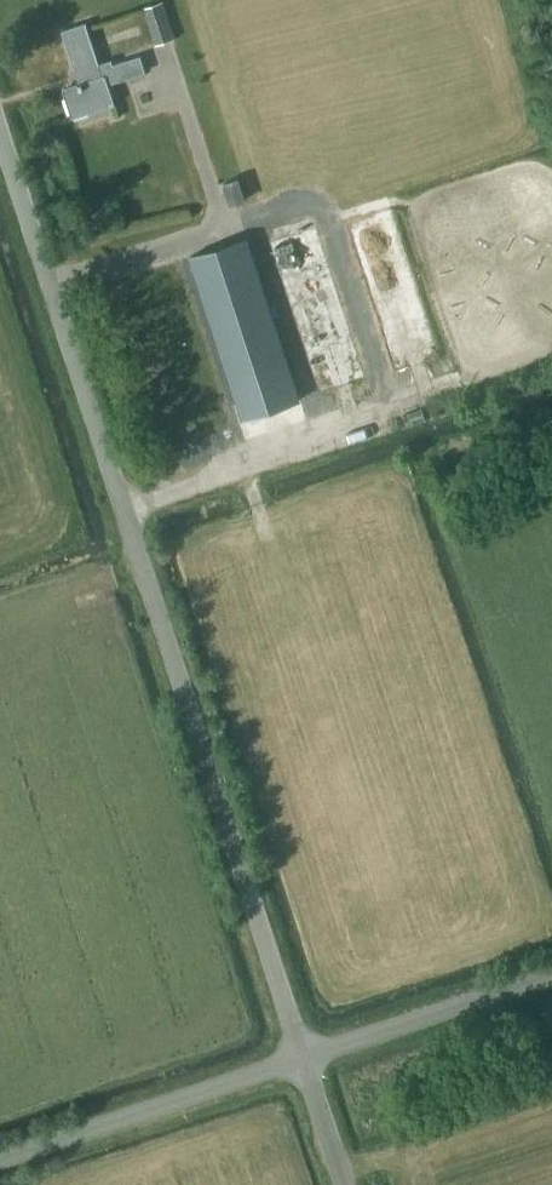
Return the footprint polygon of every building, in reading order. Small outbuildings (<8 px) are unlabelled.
[(162,1),(143,7),(155,45),(175,38),(162,1)] [(63,87),(72,116),(114,103),(109,84),(146,72),(141,56),(101,69),(87,23),(62,31),(78,82),(63,87)] [(242,200),(236,182),(221,187),(228,205),(242,200)] [(264,235),(319,395),(366,379),(311,219),(264,235)] [(246,237),(190,256),(243,418),(299,399),(246,237)]
